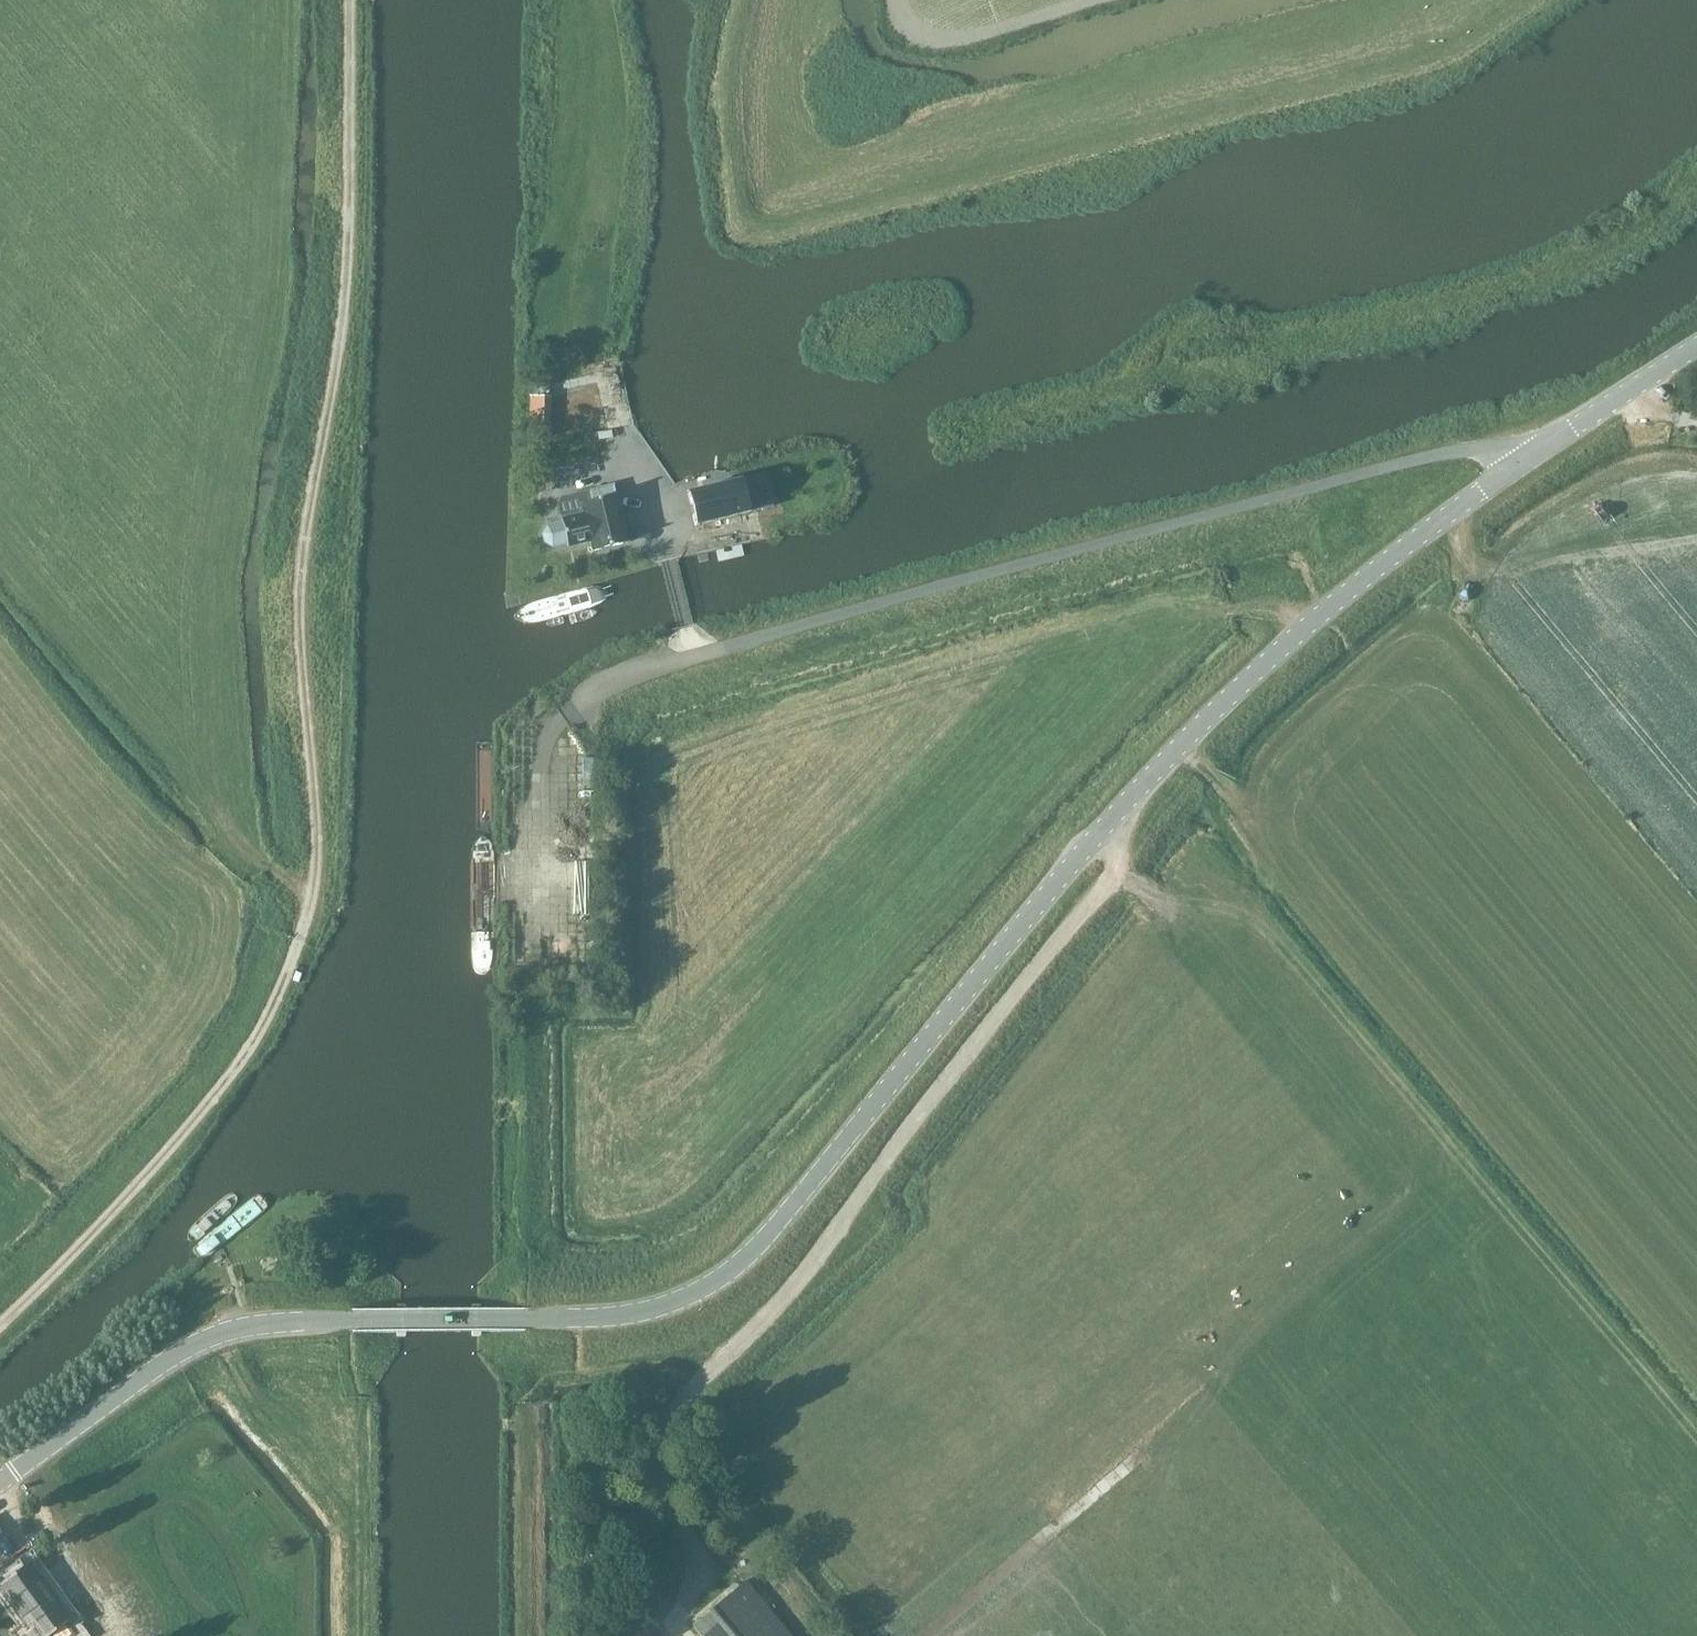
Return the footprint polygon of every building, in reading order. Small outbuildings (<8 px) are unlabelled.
[(597,361),(599,395),(619,394),(618,360),(597,361)] [(528,397),(528,427),(544,427),(544,397),(528,397)] [(597,432),(584,434),(585,443),(599,441),(597,432)] [(696,525),(770,506),(762,474),(688,493),(696,525)] [(562,523),(546,527),(542,534),(544,543),(552,547),(567,543),(568,547),(591,541),(593,551),(627,543),(614,484),(561,497),(558,502),(562,523)] [(567,930),(589,930),(589,899),(567,899),(567,930)] [(0,1589),(0,1632),(3,1635),(63,1635),(17,1577),(0,1589)] [(745,1582),(692,1626),(700,1635),(789,1635),(745,1582)]
